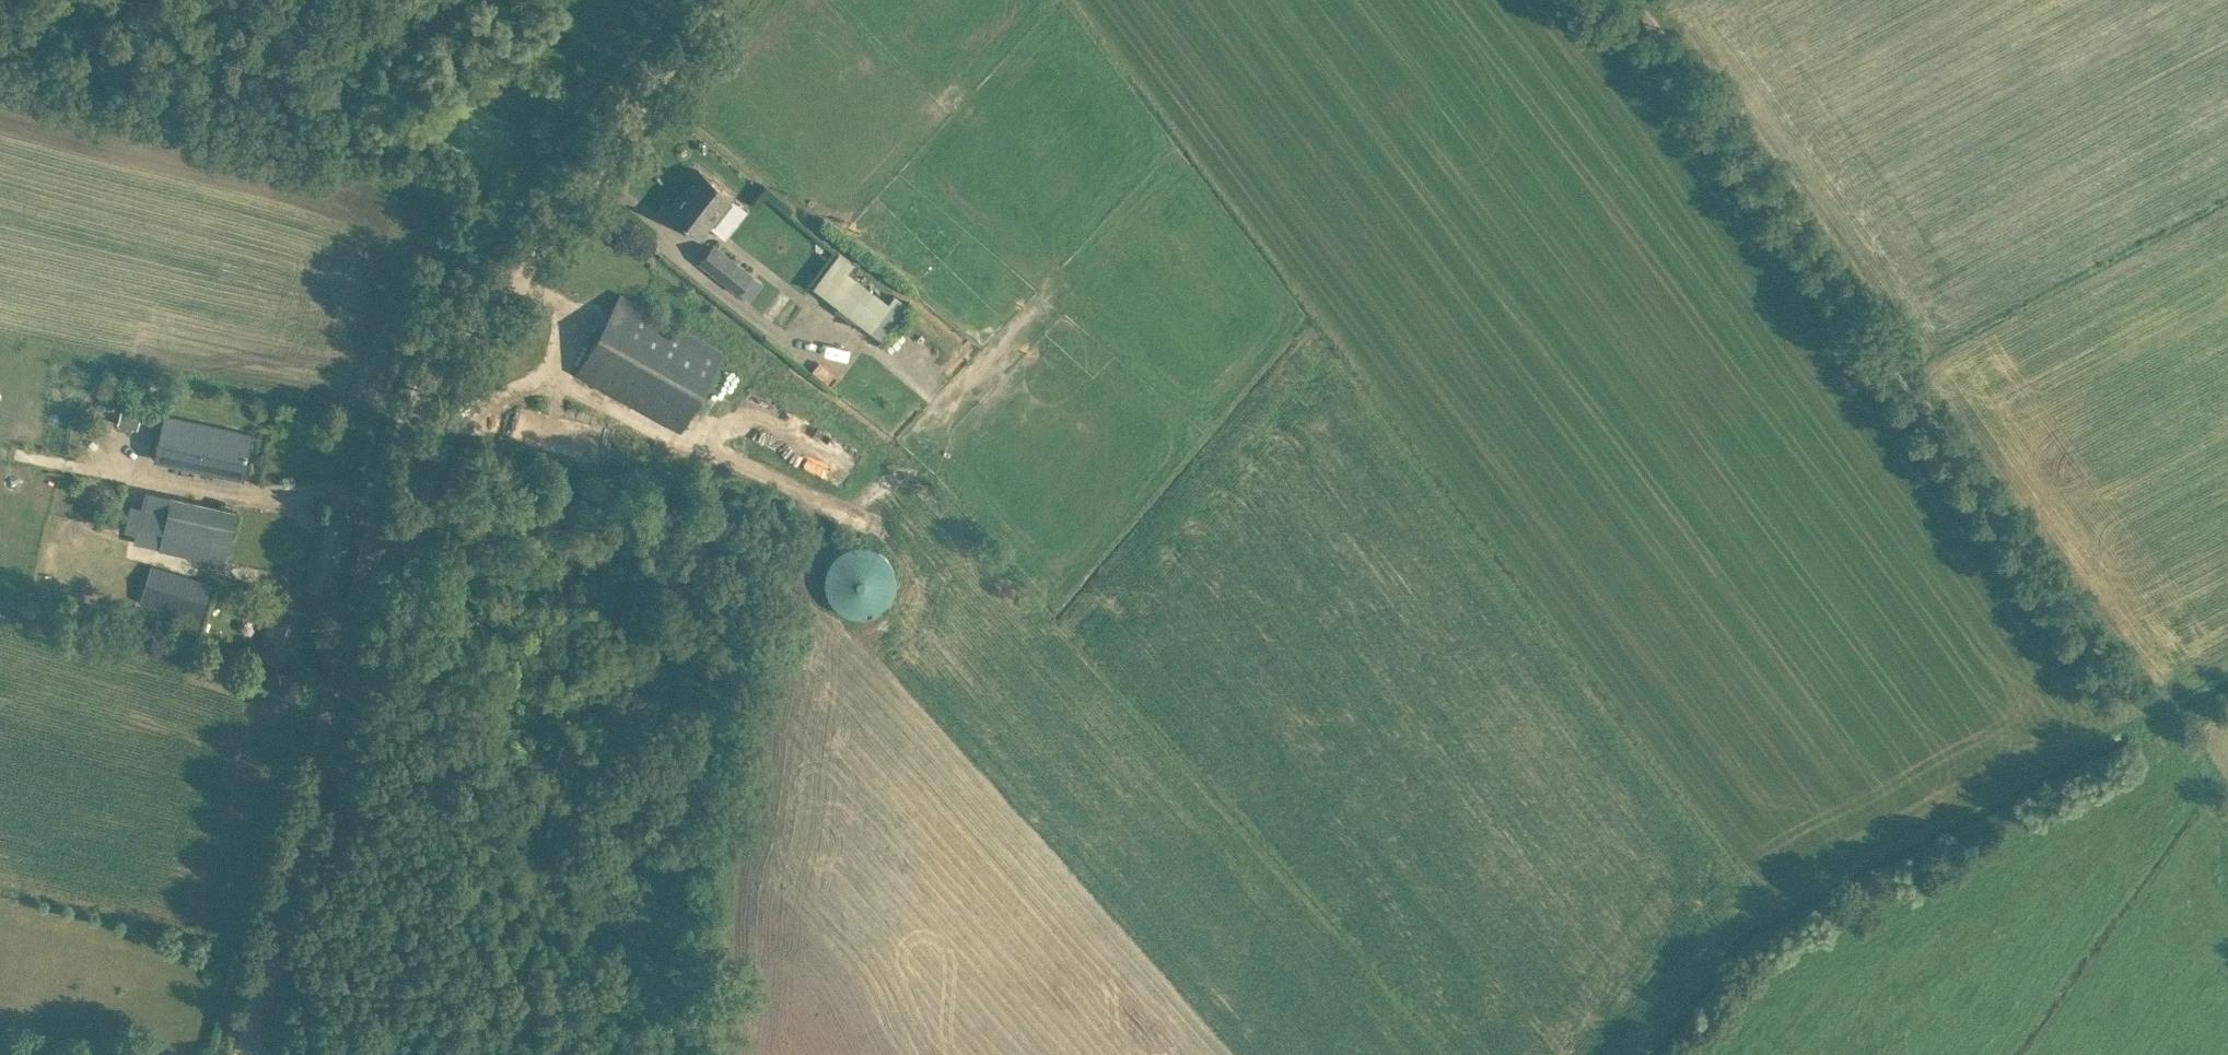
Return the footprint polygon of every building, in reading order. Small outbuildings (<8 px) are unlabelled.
[(667,210),(684,224),(699,235),(732,194),(700,169),(667,210)] [(714,244),(701,261),(739,291),(749,298),(762,281),(752,274),(714,244)] [(848,270),(828,296),(840,305),(837,309),(853,321),(856,318),(870,329),(890,303),(848,270)] [(724,351),(639,304),(620,293),(577,372),(680,429),(724,351)] [(121,409),(118,422),(136,428),(141,415),(121,409)] [(252,433),(230,429),(164,414),(155,456),(243,475),(252,433)] [(132,506),(126,531),(139,533),(137,543),(226,562),(228,552),(235,513),(151,495),(147,509),(132,506)] [(826,570),(825,576),(825,584),(827,591),(829,596),(832,601),(836,605),(842,610),(848,613),(854,615),(861,616),(866,615),(871,615),(875,613),(879,610),(884,606),(889,601),(892,596),(894,591),(896,583),(896,575),(895,569),(891,561),(885,554),(880,550),(874,547),(868,545),(861,544),(854,546),(847,548),(842,550),(837,553),(833,556),(831,559),(829,562),(827,566),(826,570)] [(153,566),(144,600),(171,608),(182,574),(153,566)]
